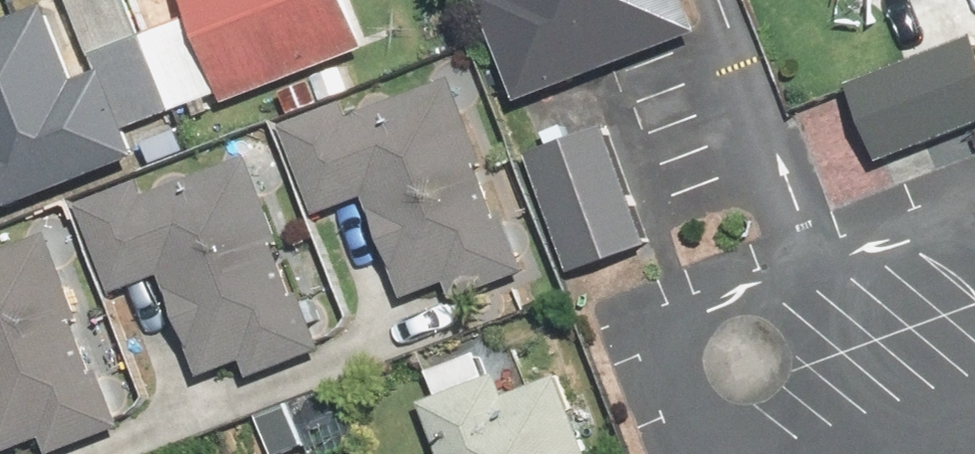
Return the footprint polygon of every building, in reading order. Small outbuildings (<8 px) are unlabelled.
[(129,0),(61,0),(91,72),(74,79),(41,0),(29,0),(0,12),(0,207),(129,154),(120,133),(174,110),(179,122),(360,47),(340,0),(178,0),(182,11),(140,28),(129,0)] [(504,100),(691,33),(680,0),(468,0),(504,100)] [(893,147),(974,119),(974,27),(865,66),(893,147)] [(276,122),(311,215),(357,197),(395,296),(437,280),(443,296),(522,266),(444,59),(276,122)] [(645,241),(603,126),(517,158),(559,272),(645,241)] [(68,201),(105,292),(153,273),(194,375),(236,358),(242,374),(324,342),(240,132),(68,201)] [(34,438),(40,453),(47,453),(120,424),(32,210),(0,223),(0,452),(34,438)] [(554,338),(507,355),(500,337),(419,367),(428,393),(413,399),(433,453),(596,453),(554,338)] [(248,410),(265,453),(292,453),(342,435),(322,382),(248,410)]
